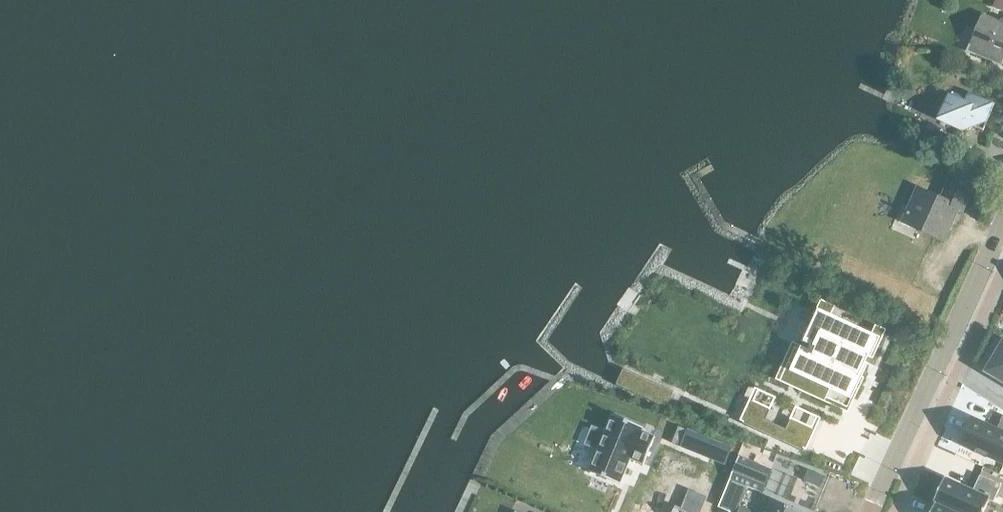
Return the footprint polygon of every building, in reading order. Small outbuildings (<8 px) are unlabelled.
[(994,6),(1002,10),(1002,0),(997,0),(994,6)] [(971,43),(968,51),(1001,66),(1002,62),(1002,18),(1000,19),(999,20),(998,22),(983,15),(971,43)] [(987,123),(995,104),(977,96),(970,92),(967,101),(950,94),(938,120),(965,132),(976,128),(984,131),(987,123)] [(902,221),(909,224),(944,240),(958,208),(963,210),(975,183),(951,172),(939,196),(917,186),(902,221)] [(818,312),(788,380),(809,389),(807,392),(824,399),(825,396),(833,399),(839,386),(857,394),(880,338),(818,312)] [(989,371),(1002,380),(1002,347),(989,371)] [(759,402),(749,426),(810,452),(821,428),(797,418),(793,429),(774,420),(778,410),(759,402)] [(593,427),(586,444),(599,449),(590,471),(620,484),(631,458),(644,464),(655,437),(642,431),(643,427),(613,415),(606,432),(593,427)] [(960,444),(1002,463),(1002,417),(997,430),(972,418),(960,444)] [(686,430),(679,447),(726,464),(732,447),(686,430)] [(773,471),(741,457),(732,479),(764,492),(773,471)] [(934,502),(957,511),(984,511),(989,499),(994,501),(1001,483),(979,474),(972,490),(944,478),(934,502)] [(731,480),(720,508),(731,511),(738,511),(741,506),(748,488),(731,480)] [(674,511),(700,511),(706,497),(690,491),(682,509),(676,507),(674,511)] [(770,499),(765,510),(762,510),(761,511),(802,511),(770,499)] [(932,511),(957,511),(934,502),(933,503),(935,504),(932,511)]
